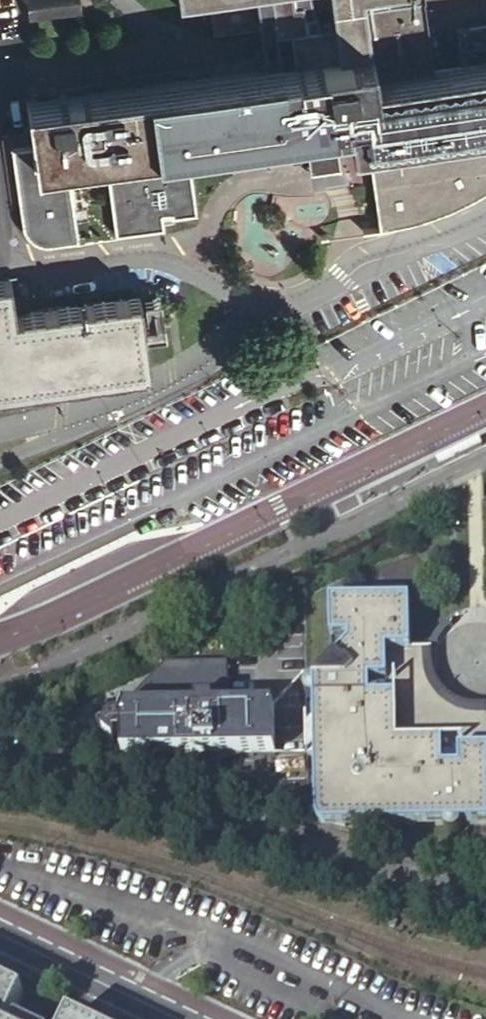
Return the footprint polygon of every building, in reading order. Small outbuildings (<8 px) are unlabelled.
[(31,147),(8,149),(19,228),(20,231),(22,234),(23,236),(26,239),(29,241),(31,243),(36,245),(39,246),(43,247),(50,246),(68,244),(77,243),(66,162),(123,154),(154,150),(180,146),(258,135),(262,162),(307,156),(308,161),(326,158),(338,156),(337,145),(351,143),(352,147),(367,144),(485,127),(485,62),(432,70),(421,72),(411,0),(180,0),(181,9),(208,5),(212,33),(258,26),(269,25),(270,33),(275,33),(290,31),(306,28),(304,12),(331,8),(334,24),(336,44),(293,51),(295,64),(279,67),(263,68),(25,103),(31,147)] [(27,18),(79,9),(78,0),(25,0),(27,18)] [(422,0),(411,0),(421,72),(432,70),(422,0)] [(306,28),(290,31),(292,47),(293,51),(336,44),(334,24),(306,28)] [(269,25),(258,26),(263,68),(279,67),(275,33),(270,33),(269,25)] [(461,203),(462,202),(473,197),(485,189),(485,127),(367,144),(380,228),(395,225),(406,222),(419,219),(433,214),(443,211),(445,210),(447,209),(449,208),(453,207),(461,203)] [(154,150),(156,162),(125,166),(105,169),(114,235),(160,228),(159,214),(167,213),(168,216),(193,213),(186,158),(182,158),(180,146),(154,150)] [(326,158),(308,161),(309,172),(339,168),(338,156),(326,158)] [(19,386),(149,368),(144,329),(139,296),(139,295),(15,312),(8,275),(0,276),(0,389),(19,386)] [(159,294),(139,296),(144,329),(164,327),(159,294)] [(331,591),(333,654),(339,646),(338,613),(345,613),(349,613),(353,612),(357,610),(362,608),(367,605),(371,603),(375,601),(378,600),(383,599),(388,598),(393,598),(400,598),(404,598),(410,597),(410,639),(417,639),(416,590),(331,591)] [(485,715),(481,716),(476,716),(471,715),(466,714),(462,713),(458,712),(455,711),(451,708),(446,706),(444,703),(440,700),(437,696),(434,693),(432,689),(430,686),(428,682),(426,678),(425,673),(424,669),(424,665),(424,661),(424,657),(424,653),(425,648),(427,642),(429,638),(417,639),(410,639),(410,597),(404,598),(400,598),(393,598),(388,598),(383,599),(378,600),(375,601),(371,603),(367,605),(362,608),(357,610),(353,612),(349,613),(345,613),(338,613),(339,646),(333,654),(316,672),(311,673),(307,675),(306,676),(306,687),(308,688),(312,690),(316,690),(315,701),(316,708),(307,708),(308,744),(316,744),(316,761),(318,820),(345,826),(345,822),(363,822),(363,823),(383,827),(382,822),(393,822),(401,823),(417,826),(417,821),(442,821),(461,820),(467,821),(467,825),(485,825),(485,715)] [(429,638),(427,642),(425,648),(424,653),(424,657),(424,661),(424,665),(424,669),(425,673),(426,678),(428,682),(430,686),(432,689),(434,693),(437,696),(440,700),(444,703),(446,706),(451,708),(455,711),(458,712),(462,713),(466,714),(471,715),(476,716),(481,716),(485,715),(485,703),(482,703),(477,704),(472,703),(467,702),(463,701),(459,700),(455,697),(452,695),(449,692),(446,690),(443,686),(441,683),(440,679),(438,676),(437,671),(436,667),(436,664),(436,660),(436,656),(437,653),(437,649),(438,646),(440,642),(443,638),(429,638)] [(229,745),(228,697),(227,651),(165,653),(134,691),(135,702),(125,702),(126,713),(119,712),(107,727),(121,738),(127,729),(133,729),(133,737),(134,746),(153,747),(166,760),(169,758),(171,756),(172,754),(173,750),(173,749),(172,747),(205,747),(229,745)] [(228,697),(229,745),(276,746),(275,696),(228,697)] [(127,729),(121,738),(133,737),(133,729),(127,729)] [(195,760),(205,747),(172,747),(173,749),(173,750),(172,754),(171,756),(169,758),(166,760),(195,760)] [(461,820),(442,821),(442,823),(442,825),(443,828),(445,829),(447,831),(448,832),(451,832),(454,832),(457,831),(459,830),(459,828),(460,826),(460,823),(461,820)] [(26,999),(0,986),(0,1018),(16,1018),(26,999)] [(26,999),(16,1018),(68,1018),(26,999)]
